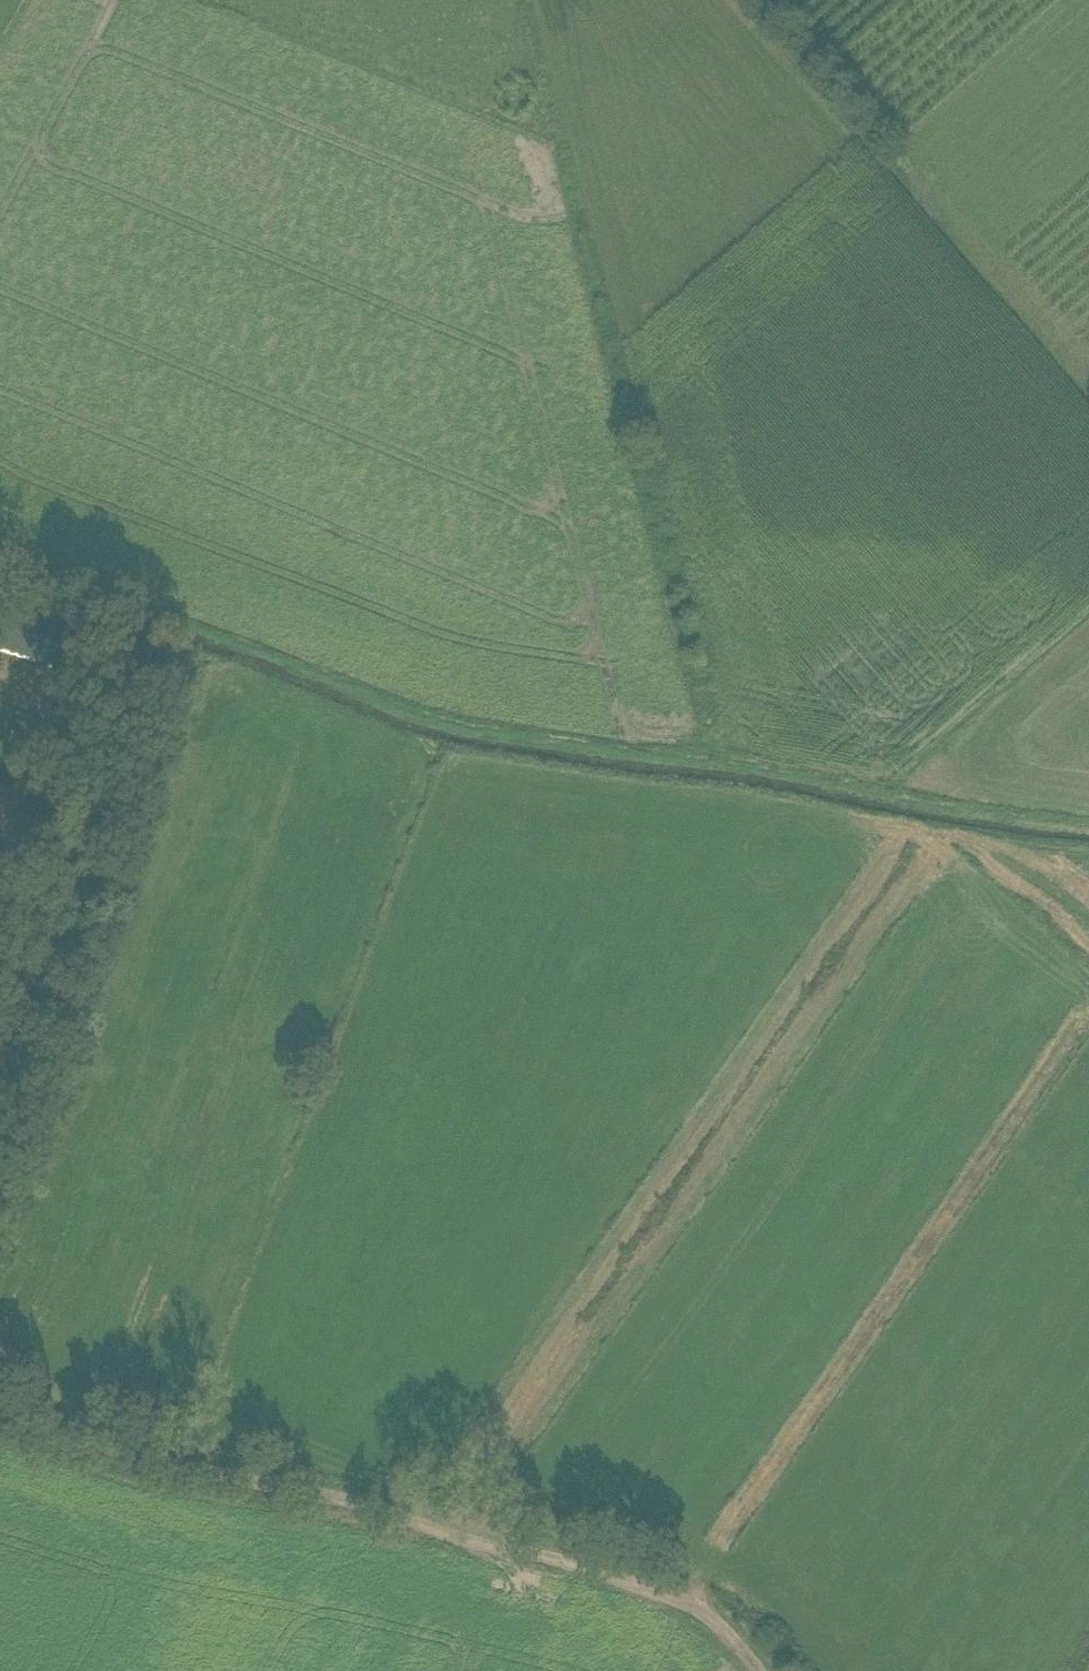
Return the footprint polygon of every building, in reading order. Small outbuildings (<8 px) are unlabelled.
[(83,635),(0,609),(0,650),(71,672),(83,635)]
